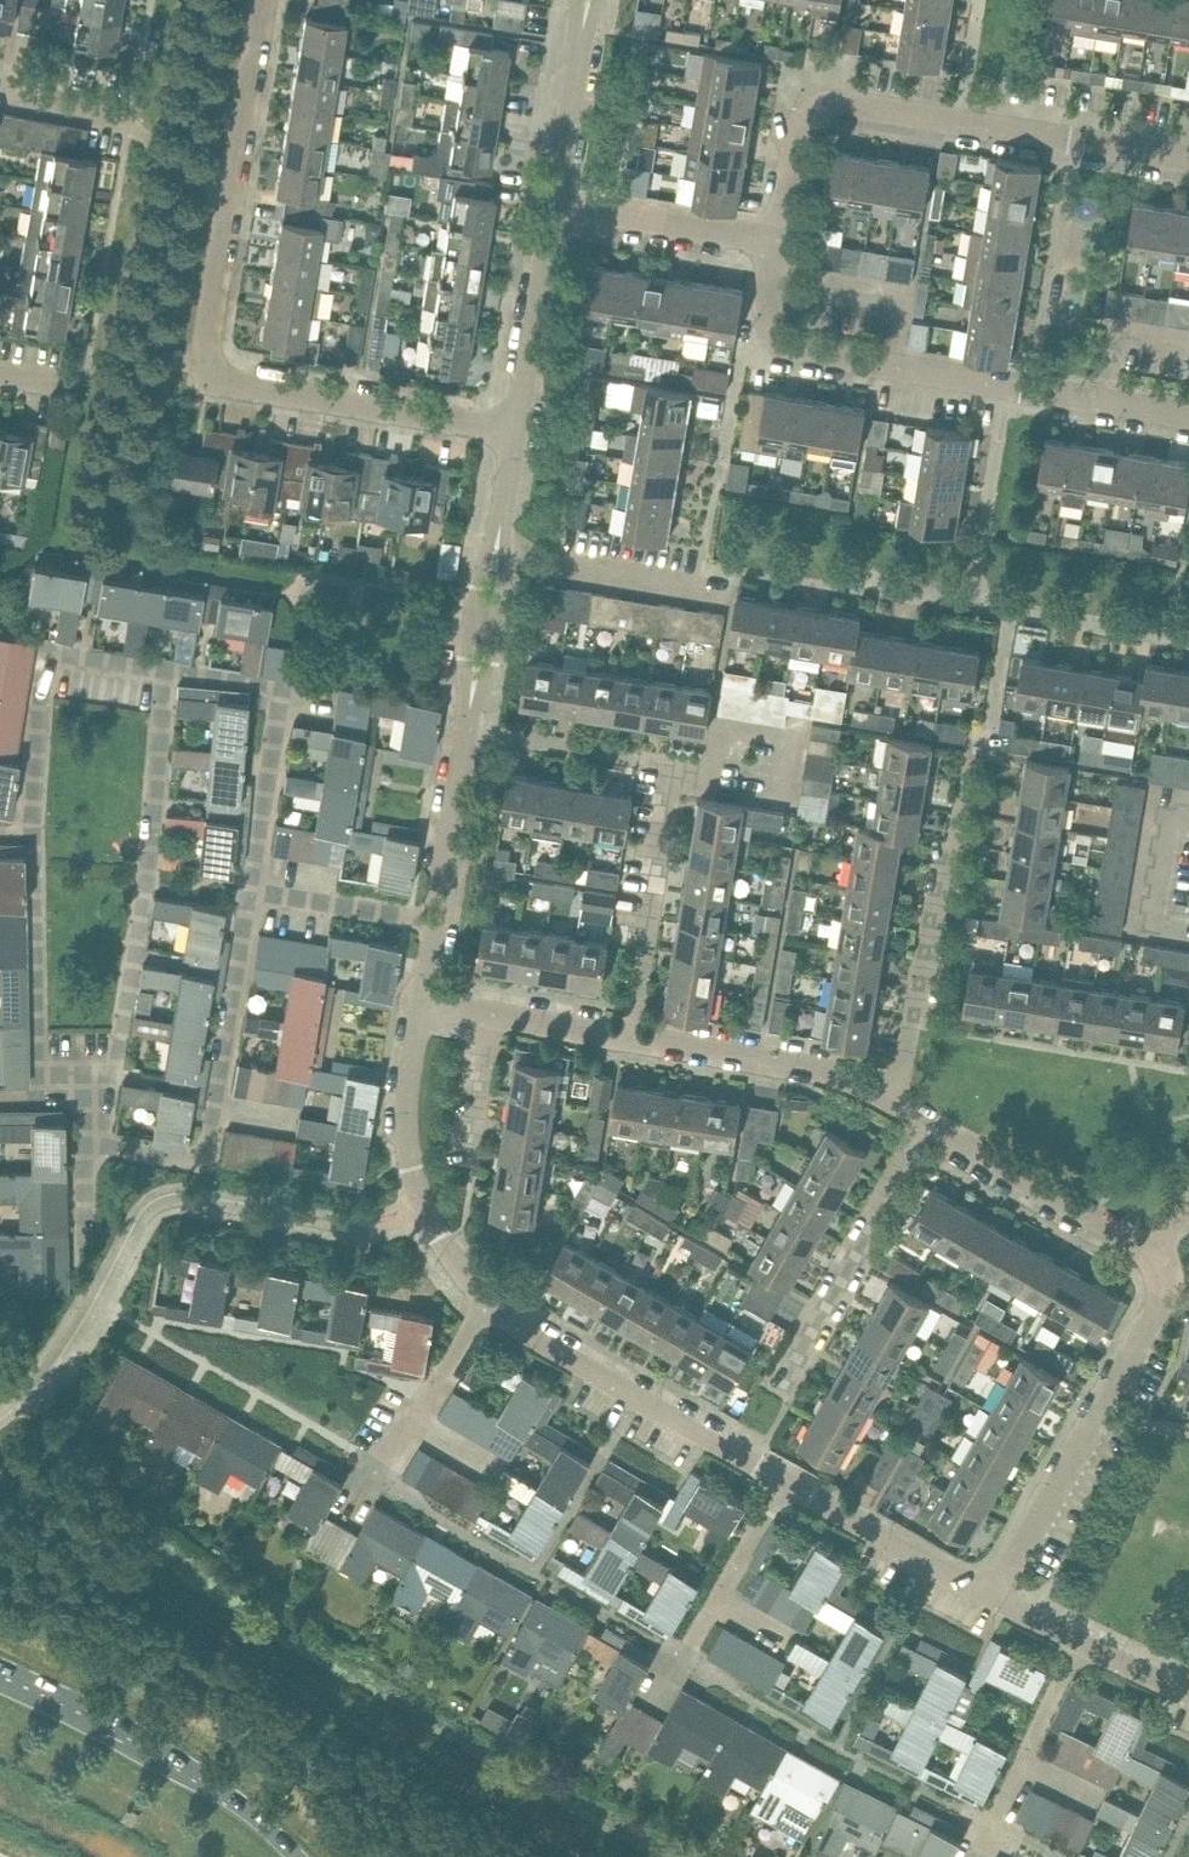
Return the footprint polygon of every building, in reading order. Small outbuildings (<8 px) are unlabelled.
[(14,0),(0,0),(0,28),(9,30),(14,0)] [(122,0),(66,0),(65,8),(77,10),(119,18),(122,0)] [(348,0),(318,0),(317,3),(347,8),(348,0)] [(408,0),(394,0),(391,17),(405,19),(407,10),(408,0)] [(421,1),(418,0),(408,0),(407,10),(434,15),(436,3),(421,1)] [(497,10),(524,15),(527,1),(524,0),(499,0),(497,10)] [(814,12),(839,16),(841,4),(842,0),(816,0),(814,12)] [(860,0),(857,0),(850,0),(847,16),(857,17),(860,0)] [(953,0),(907,0),(906,8),(950,16),(953,0)] [(1078,0),(1051,0),(1048,15),(1074,19),(1078,0)] [(1103,0),(1078,0),(1074,19),(1073,31),(1097,35),(1103,0)] [(1128,0),(1103,0),(1097,35),(1121,39),(1123,27),(1124,27),(1128,0)] [(1153,0),(1128,0),(1124,27),(1148,31),(1153,0)] [(1178,0),(1153,0),(1148,31),(1172,35),(1178,0)] [(1172,35),(1188,38),(1188,0),(1178,0),(1172,35)] [(21,2),(15,31),(31,33),(36,4),(21,2)] [(311,17),(305,16),(301,45),(341,52),(346,22),(354,24),(356,10),(347,8),(317,3),(313,3),(311,17)] [(464,19),(466,7),(452,5),(450,17),(464,19)] [(946,40),(950,16),(906,8),(902,32),(946,40)] [(114,48),(119,18),(77,10),(76,15),(78,16),(73,41),(114,48)] [(522,30),(524,15),(497,10),(494,25),(522,30)] [(635,22),(634,32),(651,35),(652,25),(635,22)] [(841,49),(859,52),(863,26),(846,23),(841,49)] [(493,32),(469,28),(441,24),(438,39),(470,44),(466,68),(463,68),(463,72),(504,79),(509,50),(491,47),(493,32)] [(683,40),(685,30),(667,27),(666,37),(683,40)] [(702,33),(685,30),(683,40),(700,43),(702,33)] [(942,66),(946,40),(902,32),(898,58),(942,66)] [(732,48),(734,38),(718,35),(716,46),(732,48)] [(751,41),(734,38),(732,48),(749,51),(751,41)] [(657,43),(647,42),(644,59),(655,60),(657,43)] [(782,57),(784,47),(766,44),(764,54),(782,57)] [(336,81),(341,52),(301,45),(296,75),(336,81)] [(799,49),(784,47),(782,57),(798,59),(799,49)] [(758,86),(762,61),(705,51),(701,76),(758,86)] [(1039,71),(1055,74),(1057,64),(1041,61),(1039,71)] [(1144,61),(1141,78),(1151,79),(1154,62),(1144,61)] [(1090,79),(1092,69),(1074,67),(1073,77),(1090,79)] [(1107,72),(1092,69),(1090,79),(1106,82),(1107,72)] [(499,108),(504,79),(463,72),(462,72),(452,71),(448,93),(451,97),(461,98),(461,102),(499,108)] [(642,74),(639,91),(649,92),(652,76),(642,74)] [(1187,85),(1173,83),(1171,93),(1188,96),(1188,74),(1187,85)] [(331,110),(336,81),(296,75),(291,103),(331,110)] [(385,75),(382,89),(395,91),(397,77),(385,75)] [(1138,87),(1140,77),(1124,75),(1122,85),(1138,87)] [(754,110),(758,86),(701,76),(697,102),(710,104),(710,103),(754,110)] [(1155,90),(1157,80),(1151,79),(1141,78),(1140,77),(1138,87),(1155,90)] [(404,78),(402,92),(414,94),(416,80),(404,78)] [(392,103),(395,91),(382,89),(380,102),(392,103)] [(646,109),(649,92),(639,91),(636,108),(646,109)] [(410,123),(412,106),(414,94),(402,92),(398,121),(410,123)] [(494,137),(499,108),(461,102),(457,126),(454,125),(453,130),(494,137)] [(750,135),(754,110),(710,103),(710,104),(697,102),(693,125),(750,135)] [(327,138),(331,110),(291,103),(286,132),(327,138)] [(16,114),(2,112),(0,120),(0,142),(11,143),(16,114)] [(30,117),(16,114),(11,143),(25,146),(30,117)] [(40,148),(45,119),(30,117),(25,146),(40,148)] [(54,151),(59,122),(45,119),(40,148),(41,149),(54,151)] [(68,153),(73,124),(59,122),(54,151),(68,153)] [(83,156),(88,130),(88,127),(73,124),(68,153),(83,156)] [(634,124),(631,140),(641,141),(644,125),(634,124)] [(746,159),(750,135),(693,125),(689,149),(746,159)] [(489,167),(494,137),(453,130),(440,128),(435,157),(413,153),(411,169),(440,173),(440,172),(469,177),(471,164),(489,167)] [(322,167),(327,138),(286,132),(282,160),(322,167)] [(375,132),(373,146),(385,148),(387,134),(375,132)] [(638,159),(641,141),(631,140),(628,157),(638,159)] [(383,160),(385,148),(373,146),(371,159),(383,160)] [(941,148),(938,172),(937,174),(955,176),(959,151),(941,148)] [(83,156),(68,153),(54,151),(41,149),(36,177),(89,187),(94,158),(83,156)] [(742,183),(746,159),(689,149),(685,174),(698,176),(742,183)] [(849,198),(857,154),(831,149),(824,194),(849,198)] [(874,202),(880,158),(857,154),(849,198),(847,211),(871,215),(874,202)] [(1037,190),(1042,165),(997,157),(993,183),(1037,190)] [(898,206),(905,162),(880,158),(874,202),(898,206)] [(317,196),(322,167),(282,160),(276,191),(287,192),(284,206),(332,214),(334,199),(317,196)] [(931,166),(905,162),(898,206),(895,221),(902,223),(907,220),(909,214),(910,208),(924,210),(931,166)] [(623,190),(645,194),(649,168),(627,164),(623,190)] [(466,192),(469,177),(440,172),(440,173),(437,188),(455,191),(451,214),(448,214),(447,219),(489,226),(494,197),(466,192)] [(738,210),(742,183),(698,176),(693,202),(738,210)] [(84,216),(89,188),(89,187),(36,177),(31,207),(84,216)] [(936,182),(933,198),(943,199),(946,184),(936,182)] [(1034,214),(1037,190),(993,183),(989,207),(1034,214)] [(940,217),(943,199),(933,198),(930,215),(940,217)] [(1153,248),(1161,204),(1134,200),(1127,244),(1153,248)] [(1178,252),(1185,208),(1161,204),(1153,248),(1151,259),(1161,260),(1162,250),(1178,252)] [(316,257),(320,235),(339,238),(343,215),(332,214),(284,206),(277,250),(316,257)] [(79,245),(84,216),(31,207),(26,236),(79,245)] [(1029,239),(1034,214),(989,207),(985,232),(1029,239)] [(1185,208),(1178,252),(1175,268),(1188,270),(1188,209),(1185,208)] [(399,240),(404,213),(392,211),(387,238),(399,240)] [(485,254),(489,226),(447,219),(447,224),(449,225),(445,248),(485,254)] [(928,230),(925,247),(935,248),(938,231),(928,230)] [(1029,239),(985,232),(972,230),(968,254),(1025,263),(1030,264),(1032,249),(1028,248),(1029,239)] [(74,274),(79,245),(26,236),(21,264),(74,274)] [(397,254),(399,240),(387,238),(385,252),(397,254)] [(823,267),(827,242),(817,240),(813,265),(823,267)] [(862,273),(866,249),(856,247),(852,272),(862,273)] [(932,264),(935,248),(925,247),(922,262),(932,264)] [(480,284),(485,254),(445,248),(441,272),(438,271),(437,277),(480,284)] [(873,275),(877,251),(866,249),(862,273),(873,275)] [(312,285),(316,257),(277,250),(272,279),(312,285)] [(1021,288),(1025,263),(968,254),(964,279),(969,280),(977,281),(977,280),(1021,288)] [(913,282),(917,257),(906,255),(902,280),(913,282)] [(74,274),(21,264),(19,264),(14,293),(16,293),(27,295),(69,303),(74,274)] [(614,313),(621,268),(595,264),(588,308),(614,313)] [(364,265),(361,280),(359,293),(370,295),(375,266),(364,265)] [(382,267),(380,283),(378,296),(389,298),(391,286),(394,269),(382,267)] [(637,317),(645,272),(621,268),(614,313),(637,317)] [(669,276),(645,272),(637,317),(636,328),(660,332),(669,276)] [(480,284),(437,277),(428,275),(423,304),(435,306),(475,312),(480,284)] [(686,325),(694,280),(669,276),(660,332),(660,334),(669,335),(672,322),(686,325)] [(312,286),(312,285),(272,279),(267,308),(307,314),(317,316),(321,287),(312,286)] [(920,279),(917,295),(927,297),(930,281),(920,279)] [(709,341),(718,285),(694,280),(686,325),(687,325),(685,337),(709,341)] [(1017,312),(1021,288),(977,280),(977,281),(969,280),(965,304),(973,306),(973,304),(1017,312)] [(735,345),(744,289),(718,285),(709,341),(735,345)] [(391,286),(389,298),(409,301),(410,289),(391,286)] [(1116,315),(1119,290),(1120,288),(1109,286),(1105,313),(1116,315)] [(1131,292),(1119,290),(1116,315),(1127,316),(1131,292)] [(63,332),(69,303),(27,295),(16,293),(9,335),(27,338),(29,326),(63,332)] [(368,306),(370,295),(359,293),(357,305),(368,306)] [(924,314),(927,297),(917,295),(914,313),(924,314)] [(385,328),(388,310),(389,298),(378,296),(373,326),(385,328)] [(1166,323),(1170,298),(1159,297),(1155,321),(1166,323)] [(1170,298),(1166,323),(1188,327),(1188,302),(1170,298)] [(1013,336),(1017,312),(973,304),(973,306),(969,329),(1013,336)] [(470,342),(475,312),(435,306),(431,330),(429,329),(428,335),(470,342)] [(303,337),(306,320),(307,314),(267,308),(262,337),(273,339),(271,353),(315,361),(318,339),(303,337)] [(930,322),(913,320),(909,346),(926,349),(930,322)] [(350,322),(345,351),(344,359),(359,362),(365,324),(350,322)] [(387,328),(385,328),(373,326),(368,354),(382,357),(387,328)] [(1009,362),(1013,336),(969,329),(965,355),(1009,362)] [(465,372),(470,342),(428,335),(427,339),(429,340),(425,365),(465,372)] [(579,364),(593,367),(596,368),(598,358),(580,354),(579,364)] [(628,373),(630,363),(614,360),(613,370),(628,373)] [(647,365),(630,363),(628,373),(645,376),(647,365)] [(677,381),(679,370),(663,368),(661,379),(677,381)] [(696,373),(679,370),(677,381),(694,384),(696,373)] [(615,378),(602,376),(592,374),(588,398),(611,402),(615,378)] [(632,407),(644,409),(688,417),(693,391),(636,382),(632,407)] [(785,438),(792,395),(766,390),(766,392),(749,389),(740,446),(782,453),(785,438)] [(809,442),(816,399),(792,395),(785,438),(782,453),(806,457),(809,442)] [(833,446),(840,403),(816,399),(809,442),(833,446)] [(856,468),(865,414),(866,407),(840,403),(833,446),(834,446),(831,464),(856,468)] [(587,407),(584,425),(594,426),(597,409),(587,407)] [(684,441),(688,417),(644,409),(640,433),(684,441)] [(871,415),(867,441),(886,444),(890,419),(871,415)] [(6,430),(0,464),(0,473),(23,477),(24,472),(37,474),(36,480),(37,480),(47,423),(22,418),(20,432),(6,430)] [(49,443),(63,446),(67,426),(52,424),(49,443)] [(591,442),(594,426),(584,425),(581,441),(591,442)] [(968,458),(972,432),(928,425),(924,451),(968,458)] [(211,479),(219,429),(205,427),(201,453),(176,449),(171,480),(210,487),(211,481),(212,479),(211,479)] [(248,493),(255,450),(242,448),(245,428),(244,428),(243,433),(219,429),(211,479),(212,479),(211,481),(224,483),(223,489),(248,493)] [(684,441),(640,433),(627,431),(623,456),(636,459),(636,457),(680,465),(684,441)] [(1063,486),(1070,441),(1045,437),(1038,482),(1063,486)] [(284,510),(287,493),(295,442),(271,438),(269,452),(255,450),(248,493),(246,504),(284,510)] [(325,505),(332,462),(318,460),(322,440),(320,440),(319,446),(295,442),(287,493),(301,495),(300,501),(325,505)] [(1085,503),(1088,490),(1095,445),(1070,441),(1063,486),(1061,499),(1085,503)] [(1112,494),(1119,449),(1095,445),(1088,490),(1112,494)] [(866,448),(863,465),(873,467),(875,449),(866,448)] [(1137,498),(1144,454),(1119,449),(1112,494),(1137,498)] [(364,505),(373,454),(347,450),(345,464),(332,462),(325,505),(349,509),(348,515),(362,517),(364,505)] [(964,482),(968,458),(924,451),(920,474),(964,482)] [(402,518),(409,475),(395,473),(398,453),(397,453),(396,458),(373,454),(364,505),(377,507),(376,514),(402,518)] [(1158,515),(1168,458),(1144,454),(1137,498),(1151,500),(1149,513),(1158,515)] [(578,456),(575,473),(586,475),(588,458),(578,456)] [(676,490),(680,465),(636,457),(636,459),(632,482),(676,490)] [(1188,492),(1188,461),(1168,458),(1158,515),(1168,516),(1171,504),(1187,506),(1188,492)] [(422,477),(409,475),(402,518),(426,522),(427,516),(440,518),(439,524),(440,524),(450,467),(424,463),(422,477)] [(870,483),(873,467),(863,465),(860,482),(870,483)] [(583,491),(586,475),(575,473),(573,490),(583,491)] [(960,507),(964,482),(920,474),(916,499),(960,507)] [(749,491),(766,494),(768,484),(751,481),(749,491)] [(672,514),(676,490),(632,482),(628,506),(672,514)] [(799,499),(801,489),(784,487),(783,496),(799,499)] [(818,492),(801,489),(799,499),(816,502),(818,492)] [(834,495),(832,505),(849,508),(851,498),(834,495)] [(589,500),(571,497),(567,523),(584,526),(589,500)] [(956,533),(960,507),(916,499),(916,500),(902,498),(897,523),(956,533)] [(855,517),(865,518),(868,501),(858,499),(855,517)] [(668,540),(672,514),(628,506),(623,532),(668,540)] [(1030,527),(1028,538),(1045,540),(1047,530),(1030,527)] [(1118,531),(1117,542),(1129,544),(1131,533),(1118,531)] [(1078,546),(1080,536),(1063,533),(1061,543),(1078,546)] [(1097,539),(1080,536),(1078,546),(1095,549),(1097,539)] [(279,541),(276,561),(286,562),(289,542),(279,541)] [(1151,558),(1177,563),(1180,545),(1154,541),(1151,558)] [(1127,554),(1129,544),(1117,542),(1112,542),(1111,552),(1127,554)] [(1146,547),(1129,544),(1127,554),(1144,557),(1146,547)] [(265,549),(263,560),(274,562),(276,551),(265,549)] [(439,558),(437,575),(455,578),(458,561),(439,558)] [(91,588),(95,565),(66,560),(64,569),(52,567),(52,566),(46,565),(46,566),(34,564),(29,595),(63,601),(58,629),(56,640),(74,643),(83,587),(91,588)] [(147,615),(152,584),(141,582),(142,581),(135,580),(135,581),(123,579),(125,570),(95,565),(91,588),(100,589),(97,606),(131,612),(124,651),(142,654),(148,615),(147,615)] [(209,608),(213,584),(184,579),(182,589),(170,587),(170,585),(164,584),(164,586),(152,584),(147,615),(148,615),(180,620),(174,659),(191,662),(201,606),(209,608)] [(549,614),(554,585),(542,583),(538,612),(549,614)] [(243,589),(213,584),(209,608),(218,609),(215,626),(249,631),(242,671),(259,673),(265,642),(271,603),(259,601),(259,600),(253,599),(253,600),(241,598),(243,589)] [(563,616),(567,587),(554,585),(549,614),(563,616)] [(575,618),(580,589),(567,587),(563,616),(575,618)] [(588,620),(593,591),(580,589),(575,618),(588,620)] [(601,623),(606,594),(593,591),(588,620),(601,623)] [(615,625),(619,596),(606,594),(601,623),(615,625)] [(761,643),(768,600),(738,595),(731,638),(761,643)] [(627,627),(632,598),(619,596),(615,625),(627,627)] [(640,629),(645,600),(632,598),(627,627),(640,629)] [(654,631),(658,602),(645,600),(640,629),(654,631)] [(791,648),(799,605),(768,600),(761,643),(791,648)] [(667,633),(671,604),(658,602),(654,631),(667,633)] [(680,636),(684,606),(671,604),(667,633),(680,636)] [(821,653),(828,610),(799,605),(791,648),(821,653)] [(693,638),(698,609),(684,606),(680,636),(693,638)] [(706,640),(710,611),(698,609),(693,638),(706,640)] [(861,615),(828,610),(821,653),(852,658),(853,658),(858,630),(861,615)] [(725,613),(710,611),(706,640),(721,642),(725,613)] [(51,628),(49,639),(56,640),(58,629),(51,628)] [(881,677),(888,635),(858,630),(853,658),(852,658),(850,672),(881,677)] [(912,682),(919,640),(888,635),(881,677),(912,682)] [(10,638),(0,636),(0,698),(23,702),(33,642),(10,638)] [(942,687),(949,645),(919,640),(912,682),(942,687)] [(259,673),(272,676),(278,645),(265,642),(259,673)] [(278,645),(272,676),(286,678),(290,647),(278,645)] [(980,650),(949,645),(942,687),(973,693),(980,650)] [(306,649),(290,647),(286,678),(301,680),(306,649)] [(1048,705),(1055,662),(1024,657),(1017,700),(1048,705)] [(553,707),(560,664),(529,659),(522,702),(553,707)] [(1078,710),(1085,667),(1055,662),(1048,705),(1078,710)] [(1172,711),(1179,668),(1147,663),(1145,677),(1140,706),(1143,706),(1172,711)] [(583,712),(590,669),(560,664),(553,707),(583,712)] [(1108,715),(1115,672),(1085,667),(1078,710),(1108,715)] [(1179,668),(1172,711),(1188,714),(1188,670),(1179,668)] [(613,717),(620,674),(590,669),(583,712),(613,717)] [(1140,706),(1145,677),(1115,672),(1108,715),(1140,721),(1143,706),(1140,706)] [(643,722),(650,679),(620,674),(613,717),(643,722)] [(673,727),(680,684),(650,679),(643,722),(673,727)] [(732,714),(736,685),(723,683),(719,712),(732,714)] [(705,732),(709,710),(712,689),(680,684),(673,727),(705,732)] [(245,734),(249,692),(178,685),(176,713),(215,716),(212,748),(212,749),(243,752),(244,741),(245,741),(246,734),(245,734)] [(745,716),(750,688),(736,685),(732,714),(745,716)] [(439,704),(435,703),(340,687),(335,716),(366,721),(367,710),(405,716),(400,747),(385,745),(383,756),(429,764),(436,722),(438,722),(439,716),(437,716),(439,704)] [(758,718),(762,690),(750,688),(745,716),(758,718)] [(771,721),(775,692),(762,690),(758,718),(771,721)] [(785,723),(787,711),(789,698),(790,694),(775,692),(771,721),(785,723)] [(23,702),(0,698),(0,759),(18,762),(18,760),(14,760),(23,702)] [(811,715),(813,702),(789,698),(787,711),(811,715)] [(835,705),(813,702),(811,715),(833,718),(835,705)] [(873,726),(876,712),(855,709),(853,723),(873,726)] [(896,715),(876,712),(873,726),(894,729),(896,715)] [(363,741),(366,721),(335,716),(333,729),(294,723),(291,740),(330,747),(325,779),(325,780),(365,787),(372,743),(363,741)] [(934,735),(936,720),(919,717),(917,732),(934,735)] [(967,725),(936,720),(934,735),(965,740),(967,725)] [(841,727),(813,722),(811,737),(839,742),(841,727)] [(1040,753),(1043,737),(1011,732),(1009,748),(1040,753)] [(927,775),(932,743),(890,735),(884,768),(927,775)] [(837,755),(839,742),(811,737),(808,751),(837,755)] [(1060,740),(1043,737),(1040,753),(1057,756),(1060,740)] [(247,812),(250,782),(240,781),(241,770),(243,770),(243,764),(242,764),(243,752),(212,749),(212,748),(173,745),(170,775),(178,775),(179,765),(210,767),(207,800),(214,801),(214,809),(247,812)] [(1100,763),(1102,749),(1083,746),(1080,760),(1100,763)] [(1123,753),(1102,749),(1100,763),(1121,767),(1123,753)] [(834,768),(837,755),(808,751),(806,764),(834,768)] [(1163,781),(1168,753),(1154,751),(1150,779),(1163,781)] [(1176,784),(1181,755),(1168,753),(1163,781),(1176,784)] [(1181,755),(1176,784),(1188,786),(1188,756),(1181,755)] [(1071,766),(1052,762),(1028,758),(1023,789),(1066,796),(1071,766)] [(18,762),(0,759),(0,819),(8,821),(16,779),(17,779),(18,773),(16,772),(18,762)] [(832,782),(834,768),(806,764),(804,777),(832,782)] [(922,805),(927,775),(884,768),(879,798),(922,805)] [(358,827),(365,787),(325,780),(325,779),(286,772),(283,789),(322,796),(317,828),(316,830),(331,833),(346,836),(348,827),(357,829),(358,827)] [(534,821),(541,779),(510,773),(503,816),(534,821)] [(830,794),(832,782),(804,777),(802,789),(830,794)] [(562,837),(564,826),(571,784),(541,779),(534,821),(535,822),(533,832),(562,837)] [(1117,780),(1115,795),(1143,799),(1146,786),(1117,780)] [(595,832),(602,789),(571,784),(564,826),(595,832)] [(626,837),(633,794),(602,789),(595,832),(626,837)] [(828,807),(830,794),(802,789),(800,802),(828,807)] [(1061,827),(1066,796),(1023,789),(1018,820),(1061,827)] [(1141,813),(1143,799),(1115,795),(1113,808),(1141,813)] [(744,805),(701,798),(696,830),(739,837),(742,820),(782,827),(785,812),(744,805)] [(917,835),(922,805),(879,798),(874,827),(874,828),(902,833),(917,835)] [(798,814),(798,815),(826,820),(828,807),(800,802),(798,814)] [(1139,826),(1141,813),(1113,808),(1110,821),(1139,826)] [(235,841),(244,842),(247,812),(214,809),(213,818),(166,814),(165,831),(204,835),(201,869),(232,872),(233,860),(234,860),(235,853),(234,853),(235,841)] [(419,828),(415,827),(373,820),(371,830),(358,827),(357,829),(348,827),(346,836),(345,844),(383,850),(378,883),(409,888),(411,876),(412,876),(413,870),(412,870),(419,828)] [(1056,857),(1061,827),(1018,820),(1012,851),(1056,857)] [(1137,839),(1139,826),(1110,821),(1108,834),(1137,839)] [(286,855),(291,824),(278,822),(272,852),(286,855)] [(299,857),(305,826),(291,824),(286,855),(299,857)] [(897,863),(902,833),(874,828),(874,827),(860,824),(854,856),(897,863)] [(327,861),(331,833),(316,830),(317,828),(305,826),(299,857),(327,861)] [(734,867),(739,837),(696,830),(691,860),(734,867)] [(342,864),(345,844),(346,836),(331,833),(327,861),(342,864)] [(1135,852),(1137,839),(1108,834),(1106,847),(1135,852)] [(24,844),(0,844),(0,904),(25,904),(25,893),(26,893),(26,887),(25,886),(24,844)] [(810,871),(814,850),(800,847),(797,868),(810,871)] [(1132,865),(1135,852),(1106,847),(1104,860),(1132,865)] [(1051,887),(1056,857),(1012,851),(1007,881),(1051,887)] [(778,854),(775,874),(787,876),(790,856),(778,854)] [(497,856),(492,883),(513,886),(517,859),(497,856)] [(892,894),(897,863),(854,856),(849,887),(892,894)] [(556,876),(558,863),(537,860),(535,873),(556,876)] [(729,898),(734,867),(691,860),(686,891),(729,898)] [(1130,878),(1132,865),(1104,860),(1102,874),(1130,878)] [(578,866),(558,863),(556,876),(576,879),(578,866)] [(617,887),(620,871),(589,866),(586,881),(617,887)] [(783,905),(787,876),(775,874),(770,903),(783,905)] [(1128,892),(1130,878),(1102,874),(1099,887),(1128,892)] [(552,896),(555,883),(534,880),(532,893),(552,896)] [(1046,919),(1051,887),(1007,881),(1002,912),(1046,919)] [(575,887),(555,883),(552,896),(573,900),(575,887)] [(793,887),(790,908),(803,910),(807,889),(793,887)] [(887,923),(892,894),(849,887),(844,916),(887,923)] [(1126,905),(1128,892),(1099,887),(1097,900),(1126,905)] [(613,909),(616,893),(585,888),(582,904),(613,909)] [(724,927),(729,898),(686,891),(681,920),(724,927)] [(223,969),(228,939),(219,937),(221,926),(222,926),(223,919),(222,919),(224,907),(154,896),(151,913),(190,920),(185,953),(201,956),(200,965),(223,969)] [(1124,918),(1126,905),(1097,900),(1095,913),(1124,918)] [(0,904),(0,964),(26,964),(25,904),(0,904)] [(800,930),(803,910),(790,908),(786,927),(800,930)] [(781,916),(769,914),(758,912),(755,931),(766,932),(766,934),(778,936),(781,916)] [(1121,932),(1124,918),(1095,913),(1093,926),(1121,932)] [(1012,920),(980,915),(978,931),(1009,936),(1012,920)] [(882,953),(887,923),(844,916),(839,946),(882,953)] [(719,957),(724,927),(681,920),(676,950),(719,957)] [(509,970),(516,927),(486,922),(479,965),(509,970)] [(1040,939),(1043,925),(1021,922),(1019,936),(1040,939)] [(1062,929),(1043,925),(1040,939),(1060,942),(1062,929)] [(539,975),(546,932),(516,927),(509,970),(539,975)] [(570,980),(577,937),(546,932),(539,975),(570,980)] [(1100,949),(1102,935),(1082,932),(1080,945),(1100,949)] [(269,965),(274,935),(259,933),(254,962),(269,965)] [(397,956),(399,944),(329,933),(327,944),(326,950),(329,951),(367,957),(362,989),(345,986),(344,997),(389,1005),(396,963),(398,963),(399,957),(397,956)] [(774,956),(778,936),(766,934),(762,954),(774,956)] [(282,967),(287,938),(274,935),(269,965),(282,967)] [(1121,952),(1123,939),(1102,935),(1100,949),(1121,952)] [(601,985),(606,958),(608,943),(577,937),(570,980),(582,982),(581,989),(596,992),(597,985),(601,985)] [(296,969),(301,940),(287,938),(282,967),(296,969)] [(309,971),(314,942),(301,940),(296,969),(309,971)] [(314,942),(309,971),(325,974),(329,951),(326,950),(327,944),(314,942)] [(1161,961),(1164,945),(1145,943),(1143,958),(1161,961)] [(1164,945),(1161,961),(1188,966),(1188,950),(1164,945)] [(783,946),(780,967),(794,969),(797,948),(783,946)] [(877,983),(882,953),(839,946),(835,976),(877,983)] [(714,987),(719,957),(676,950),(671,980),(714,987)] [(968,991),(965,1009),(997,1014),(1004,971),(1006,962),(973,956),(972,966),(968,991)] [(325,1027),(331,995),(332,984),(323,983),(325,974),(309,971),(296,969),(282,967),(269,965),(254,962),(251,980),(290,986),(285,1018),(285,1020),(325,1027)] [(768,996),(773,966),(757,963),(752,994),(768,996)] [(26,964),(0,964),(0,1024),(26,1024),(26,964)] [(218,998),(223,969),(200,965),(199,973),(143,964),(140,981),(179,988),(173,1020),(173,1022),(204,1027),(206,1014),(207,1015),(208,1008),(207,1008),(209,997),(218,998)] [(791,990),(794,969),(780,967),(776,987),(791,990)] [(1027,1019),(1034,976),(1004,971),(997,1014),(1027,1019)] [(872,1014),(877,983),(835,976),(829,1006),(872,1014)] [(1057,1024),(1064,981),(1034,976),(1027,1019),(1057,1024)] [(1065,976),(1064,981),(1057,1024),(1086,1029),(1094,986),(1095,981),(1065,976)] [(709,1018),(714,987),(671,980),(666,1011),(709,1018)] [(1117,1034),(1124,991),(1094,986),(1086,1029),(1117,1034)] [(955,989),(952,1007),(965,1009),(968,991),(955,989)] [(1147,1040),(1155,997),(1124,991),(1117,1034),(1147,1040)] [(763,1027),(768,996),(752,994),(747,1024),(763,1027)] [(1185,1002),(1155,997),(1147,1040),(1178,1045),(1185,1002)] [(775,998),(770,1028),(785,1031),(790,1000),(775,998)] [(867,1045),(872,1014),(829,1006),(824,1038),(867,1045)] [(318,1068),(318,1067),(325,1027),(285,1020),(285,1018),(246,1012),(243,1030),(282,1036),(277,1068),(279,1068),(293,1071),(308,1073),(309,1067),(318,1068)] [(204,1087),(209,1057),(199,1055),(201,1043),(203,1043),(204,1037),(202,1037),(204,1027),(173,1022),(173,1020),(134,1013),(132,1031),(171,1037),(165,1071),(182,1074),(180,1083),(204,1087)] [(26,1024),(0,1024),(0,1085),(27,1084),(26,1024)] [(564,1100),(569,1068),(571,1054),(551,1051),(548,1065),(518,1060),(512,1092),(555,1099),(564,1100)] [(372,1109),(379,1067),(333,1060),(332,1069),(318,1067),(318,1068),(309,1067),(308,1073),(306,1084),(344,1090),(339,1122),(369,1127),(371,1116),(372,1116),(373,1109),(372,1109)] [(247,1095),(252,1064),(238,1062),(233,1093),(247,1095)] [(261,1097),(266,1066),(252,1064),(247,1095),(256,1096),(261,1097)] [(279,1068),(277,1068),(266,1066),(261,1097),(275,1100),(279,1068)] [(287,1102),(293,1071),(279,1068),(275,1100),(287,1102)] [(303,1106),(306,1084),(308,1073),(293,1071),(287,1102),(303,1106)] [(607,1108),(608,1099),(612,1075),(597,1073),(591,1105),(607,1108)] [(190,1114),(199,1116),(204,1087),(180,1083),(179,1091),(123,1082),(120,1099),(159,1106),(154,1139),(185,1144),(187,1132),(188,1133),(189,1126),(188,1126),(190,1114)] [(642,1130),(649,1087),(619,1082),(611,1125),(642,1130)] [(679,1092),(649,1087),(642,1130),(641,1139),(671,1145),(672,1135),(679,1092)] [(550,1129),(555,1099),(512,1092),(507,1122),(550,1129)] [(703,1140),(710,1097),(679,1092),(672,1135),(703,1140)] [(734,1145),(741,1102),(710,1097),(703,1140),(734,1145)] [(759,1137),(764,1106),(749,1103),(744,1135),(740,1156),(753,1158),(757,1137),(759,1137)] [(779,1108),(764,1106),(759,1137),(774,1140),(779,1108)] [(33,1138),(34,1171),(0,1171),(0,1173),(65,1172),(65,1160),(66,1160),(66,1153),(65,1153),(64,1110),(0,1111),(0,1139),(33,1138)] [(592,1116),(589,1136),(602,1138),(606,1118),(592,1116)] [(367,1138),(369,1127),(339,1122),(338,1125),(298,1118),(296,1133),(336,1139),(330,1171),(315,1168),(292,1164),(291,1172),(291,1175),(359,1187),(366,1144),(367,1145),(369,1138),(367,1138)] [(560,1130),(550,1129),(507,1122),(502,1151),(545,1158),(548,1140),(558,1142),(560,1130)] [(829,1128),(813,1157),(850,1178),(867,1150),(829,1128)] [(236,1163),(241,1132),(226,1129),(221,1160),(236,1163)] [(250,1165),(255,1134),(241,1132),(236,1163),(250,1165)] [(264,1167),(268,1136),(255,1134),(250,1165),(264,1167)] [(278,1170),(282,1138),(268,1136),(264,1167),(278,1170)] [(599,1158),(602,1138),(589,1136),(586,1156),(599,1158)] [(296,1141),(295,1141),(282,1138),(278,1170),(291,1172),(292,1164),(296,1141)] [(540,1189),(545,1158),(502,1151),(497,1181),(540,1189)] [(750,1178),(753,1158),(740,1156),(736,1176),(750,1178)] [(835,1205),(850,1178),(813,1157),(797,1183),(835,1205)] [(607,1169),(600,1180),(618,1191),(625,1179),(607,1169)] [(65,1172),(0,1173),(0,1200),(21,1199),(21,1231),(0,1231),(0,1232),(66,1231),(65,1172)] [(593,1192),(598,1183),(587,1177),(576,1195),(587,1202),(593,1192)] [(611,1202),(618,1191),(600,1180),(598,1183),(593,1192),(611,1202)] [(535,1220),(540,1189),(497,1181),(492,1213),(535,1220)] [(820,1232),(835,1205),(797,1183),(782,1209),(820,1232)] [(655,1209),(662,1197),(643,1186),(636,1198),(655,1209)] [(939,1242),(961,1204),(933,1188),(911,1225),(939,1242)] [(756,1205),(746,1200),(734,1193),(724,1211),(746,1223),(756,1205)] [(577,1219),(587,1202),(576,1195),(566,1212),(577,1219)] [(680,1207),(662,1197),(655,1209),(673,1219),(680,1207)] [(645,1226),(652,1215),(634,1204),(627,1216),(645,1226)] [(965,1256),(986,1219),(961,1204),(939,1242),(965,1256)] [(805,1257),(820,1232),(782,1209),(767,1236),(805,1257)] [(670,1225),(652,1215),(645,1226),(664,1236),(670,1225)] [(709,1239),(716,1227),(697,1217),(690,1229),(709,1239)] [(991,1271),(1013,1234),(986,1219),(965,1256),(991,1271)] [(733,1237),(716,1227),(709,1239),(727,1249),(733,1237)] [(66,1231),(0,1232),(0,1259),(24,1258),(24,1292),(67,1291),(66,1231)] [(698,1257),(705,1245),(687,1234),(680,1246),(698,1257)] [(1019,1287),(1040,1249),(1013,1234),(991,1271),(1019,1287)] [(789,1285),(805,1257),(767,1236),(751,1263),(789,1285)] [(572,1294),(593,1256),(566,1240),(544,1278),(572,1294)] [(723,1255),(705,1245),(698,1257),(716,1267),(723,1255)] [(1044,1302),(1066,1264),(1040,1249),(1019,1287),(1044,1302)] [(923,1271),(915,1266),(894,1254),(886,1268),(915,1284),(923,1271)] [(598,1309),(619,1271),(593,1256),(572,1294),(598,1309)] [(194,1306),(168,1302),(166,1313),(223,1322),(230,1280),(231,1275),(229,1275),(232,1262),(202,1257),(194,1306)] [(298,1285),(300,1273),(232,1262),(229,1275),(231,1275),(230,1280),(268,1286),(262,1318),(236,1314),(234,1324),(291,1334),(293,1323),(298,1291),(299,1291),(300,1286),(298,1285)] [(1071,1317),(1092,1279),(1066,1264),(1044,1302),(1071,1317)] [(624,1324),(645,1286),(619,1271),(598,1309),(624,1324)] [(370,1285),(300,1273),(298,1285),(300,1286),(299,1291),(336,1297),(331,1329),(305,1325),(303,1336),(360,1345),(364,1317),(366,1304),(367,1303),(368,1303),(369,1297),(368,1297),(370,1285)] [(757,1275),(750,1289),(777,1305),(785,1291),(757,1275)] [(940,1299),(947,1288),(929,1278),(923,1289),(940,1299)] [(1120,1295),(1092,1279),(1071,1317),(1099,1333),(1120,1295)] [(930,1302),(893,1280),(877,1308),(914,1329),(930,1302)] [(650,1339),(672,1301),(645,1286),(624,1324),(650,1339)] [(966,1298),(947,1288),(940,1299),(959,1310),(966,1298)] [(777,1305),(750,1289),(742,1303),(769,1318),(777,1305)] [(168,1302),(155,1301),(153,1311),(166,1313),(168,1302)] [(677,1354),(698,1317),(672,1301),(650,1339),(677,1354)] [(435,1315),(366,1304),(364,1317),(371,1318),(370,1323),(401,1328),(396,1360),(370,1356),(368,1366),(425,1376),(432,1333),(434,1334),(435,1328),(433,1327),(435,1315)] [(914,1329),(877,1308),(862,1334),(899,1357),(914,1329)] [(993,1330),(1000,1319),(981,1309),(975,1320),(993,1330)] [(703,1369),(725,1332),(698,1317),(677,1354),(703,1369)] [(1018,1329),(1000,1319),(993,1330),(1012,1340),(1018,1329)] [(293,1323),(291,1334),(296,1335),(303,1336),(305,1325),(293,1323)] [(956,1330),(946,1348),(958,1354),(968,1337),(956,1330)] [(753,1348),(725,1332),(703,1369),(731,1386),(753,1348)] [(899,1357),(862,1334),(846,1361),(884,1382),(899,1357)] [(1046,1360),(1054,1347),(1040,1338),(1032,1352),(1046,1360)] [(974,1341),(964,1358),(976,1365),(986,1347),(974,1341)] [(1082,1362),(1054,1347),(1046,1360),(1074,1376),(1082,1362)] [(501,1416),(500,1415),(499,1418),(502,1419),(514,1427),(525,1433),(531,1424),(539,1430),(545,1420),(561,1393),(484,1348),(465,1379),(475,1385),(485,1368),(517,1387),(501,1416)] [(947,1373),(958,1354),(946,1348),(936,1366),(947,1373)] [(358,1354),(357,1364),(368,1366),(370,1356),(358,1354)] [(1044,1405),(1061,1377),(1023,1355),(1007,1383),(1044,1405)] [(129,1408),(156,1424),(179,1386),(127,1356),(92,1416),(116,1430),(129,1408)] [(1187,1357),(1178,1371),(1188,1378),(1188,1357),(1187,1357)] [(966,1383),(976,1365),(964,1358),(954,1377),(966,1383)] [(884,1382),(846,1361),(831,1387),(869,1409),(884,1382)] [(1029,1431),(1044,1405),(1007,1383),(991,1410),(1029,1431)] [(930,1410),(941,1391),(930,1385),(919,1403),(930,1410)] [(208,1454),(231,1415),(179,1386),(156,1424),(144,1446),(168,1460),(180,1438),(208,1454)] [(869,1409),(831,1387),(816,1414),(853,1436),(869,1409)] [(452,1423),(468,1396),(454,1388),(438,1415),(452,1423)] [(953,1398),(941,1391),(930,1410),(942,1416),(953,1398)] [(463,1430),(479,1403),(468,1396),(452,1423),(463,1430)] [(476,1437),(491,1410),(479,1403),(463,1430),(476,1437)] [(921,1427),(930,1410),(919,1403),(909,1420),(921,1427)] [(487,1444),(502,1419),(499,1418),(500,1415),(491,1410),(476,1437),(487,1444)] [(932,1433),(942,1416),(930,1410),(921,1427),(932,1433)] [(1014,1457),(1029,1431),(991,1410),(976,1436),(1014,1457)] [(853,1436),(816,1414),(800,1441),(838,1463),(853,1436)] [(275,1461),(283,1446),(231,1415),(208,1454),(196,1476),(220,1489),(232,1468),(261,1485),(275,1461)] [(499,1451),(514,1427),(502,1419),(487,1444),(499,1451)] [(596,1451),(545,1420),(539,1430),(531,1424),(525,1433),(522,1440),(555,1459),(538,1487),(565,1504),(571,1493),(573,1494),(576,1488),(575,1488),(596,1451)] [(514,1427),(499,1451),(511,1458),(522,1440),(525,1433),(514,1427)] [(999,1484),(1014,1457),(976,1436),(961,1462),(999,1484)] [(892,1438),(883,1453),(897,1461),(905,1445),(892,1438)] [(348,1472),(339,1467),(299,1444),(295,1452),(283,1446),(275,1461),(308,1480),(291,1510),(317,1524),(305,1544),(317,1551),(334,1520),(325,1515),(328,1510),(327,1509),(348,1472)] [(416,1481),(432,1455),(419,1447),(403,1474),(416,1481)] [(912,1449),(903,1464),(917,1473),(926,1457),(912,1449)] [(881,1487),(897,1461),(883,1453),(868,1480),(881,1487)] [(428,1488),(444,1461),(432,1455),(416,1481),(428,1488)] [(648,1531),(669,1494),(609,1458),(595,1482),(630,1502),(613,1531),(639,1545),(644,1536),(647,1537),(650,1532),(648,1531)] [(440,1495),(456,1469),(444,1461),(428,1488),(440,1495)] [(984,1511),(999,1484),(961,1462),(946,1489),(984,1511)] [(901,1499),(917,1473),(903,1464),(887,1491),(901,1499)] [(560,1513),(565,1504),(538,1487),(504,1468),(495,1483),(529,1503),(513,1530),(492,1517),(486,1526),(535,1555),(557,1518),(558,1519),(561,1514),(560,1513)] [(451,1502),(468,1475),(456,1469),(440,1495),(451,1502)] [(731,1492),(694,1471),(665,1520),(674,1525),(687,1503),(730,1529),(746,1502),(736,1496),(737,1494),(731,1491),(731,1492)] [(464,1510),(480,1483),(468,1475),(451,1502),(464,1510)] [(492,1490),(480,1483),(464,1510),(477,1517),(492,1490)] [(968,1538),(984,1511),(946,1489),(931,1516),(968,1538)] [(405,1573),(428,1535),(376,1504),(359,1534),(346,1527),(329,1558),(365,1578),(377,1557),(405,1573)] [(633,1556),(639,1545),(613,1531),(579,1511),(570,1525),(604,1545),(587,1573),(566,1561),(560,1570),(609,1598),(614,1589),(631,1561),(632,1562),(634,1558),(633,1556)] [(854,1564),(776,1519),(758,1551),(767,1556),(777,1539),(810,1558),(793,1587),(792,1588),(795,1589),(807,1596),(820,1603),(825,1594),(833,1599),(837,1592),(854,1564)] [(329,1558),(346,1527),(334,1520),(317,1551),(329,1558)] [(457,1603),(480,1564),(428,1535),(405,1573),(393,1595),(417,1608),(429,1587),(445,1596),(434,1616),(446,1622),(457,1603)] [(699,1581),(639,1545),(633,1556),(634,1558),(632,1562),(664,1581),(647,1609),(614,1589),(609,1598),(668,1634),(690,1597),(691,1598),(695,1592),(693,1592),(699,1581)] [(554,1554),(549,1563),(555,1567),(560,1570),(566,1561),(554,1554)] [(532,1595),(480,1564),(457,1603),(446,1622),(444,1624),(468,1638),(481,1616),(510,1633),(532,1595)] [(756,1601),(772,1574),(758,1567),(743,1593),(756,1601)] [(769,1608),(783,1581),(772,1574),(756,1601),(769,1608)] [(780,1615),(795,1589),(792,1588),(793,1587),(783,1581),(769,1608),(780,1615)] [(792,1622),(807,1596),(795,1589),(780,1615),(792,1622)] [(868,1658),(889,1621),(837,1592),(833,1599),(825,1594),(820,1603),(815,1611),(848,1629),(831,1658),(860,1673),(865,1664),(866,1665),(870,1659),(868,1658)] [(807,1596),(792,1622),(805,1629),(815,1611),(820,1603),(807,1596)] [(537,1598),(525,1619),(503,1657),(527,1671),(539,1650),(568,1666),(583,1642),(591,1628),(537,1598)] [(1188,1646),(1188,1630),(1180,1625),(1173,1638),(1188,1646)] [(634,1691),(647,1668),(655,1654),(606,1626),(602,1634),(591,1628),(583,1642),(615,1661),(598,1690),(625,1705),(612,1727),(626,1735),(641,1708),(628,1701),(631,1697),(632,1698),(635,1692),(634,1691)] [(721,1660),(736,1633),(724,1626),(709,1653),(721,1660)] [(733,1667),(748,1640),(736,1633),(721,1660),(733,1667)] [(853,1684),(860,1673),(831,1658),(797,1638),(789,1653),(823,1673),(807,1700),(786,1688),(780,1698),(828,1726),(850,1689),(852,1690),(855,1684),(853,1684)] [(1031,1656),(993,1638),(970,1684),(963,1681),(954,1700),(956,1701),(953,1708),(967,1715),(989,1670),(1034,1692),(1048,1664),(1037,1659),(1038,1658),(1032,1655),(1031,1656)] [(972,1663),(921,1639),(917,1647),(904,1641),(896,1657),(933,1674),(919,1703),(945,1717),(950,1707),(953,1708),(956,1701),(954,1700),(963,1681),(972,1663)] [(745,1674),(761,1647),(748,1640),(733,1667),(745,1674)] [(758,1681),(773,1654),(761,1647),(745,1674),(758,1681)] [(785,1662),(773,1654),(758,1681),(770,1688),(785,1662)] [(1156,1717),(1075,1678),(1059,1711),(1069,1716),(1078,1698),(1112,1715),(1097,1744),(1097,1745),(1100,1747),(1113,1753),(1126,1759),(1130,1750),(1138,1754),(1142,1746),(1156,1717)] [(938,1733),(940,1734),(943,1728),(941,1727),(945,1717),(919,1703),(883,1685),(876,1701),(911,1718),(897,1748),(873,1736),(868,1747),(919,1772),(938,1733)] [(736,1719),(697,1696),(683,1688),(664,1721),(652,1714),(637,1741),(673,1762),(685,1740),(714,1756),(736,1719)] [(637,1741),(652,1714),(641,1708),(626,1735),(637,1741)] [(935,1768),(931,1777),(981,1802),(1000,1764),(1001,1764),(1004,1759),(1002,1758),(1008,1747),(945,1717),(941,1727),(943,1728),(940,1734),(972,1749),(958,1779),(935,1768)] [(788,1748),(736,1719),(714,1756),(701,1778),(725,1792),(737,1770),(765,1786),(788,1748)] [(1062,1762),(1076,1734),(1062,1727),(1048,1755),(1062,1762)] [(612,1766),(627,1739),(611,1729),(596,1756),(612,1766)] [(1074,1768),(1088,1740),(1076,1734),(1062,1762),(1074,1768)] [(1087,1774),(1100,1747),(1097,1745),(1097,1744),(1088,1740),(1074,1768),(1087,1774)] [(1188,1786),(1188,1769),(1142,1746),(1138,1754),(1130,1750),(1126,1759),(1122,1766),(1157,1783),(1142,1812),(1170,1825),(1174,1816),(1175,1817),(1178,1811),(1177,1811),(1188,1786)] [(1099,1780),(1113,1753),(1100,1747),(1087,1774),(1099,1780)] [(840,1778),(788,1748),(765,1786),(753,1808),(805,1838),(840,1778)] [(1113,1753),(1099,1780),(1112,1786),(1122,1766),(1126,1759),(1113,1753)] [(833,1802),(814,1841),(841,1854),(851,1833),(865,1839),(857,1856),(874,1856),(879,1846),(881,1847),(892,1823),(900,1807),(844,1780),(833,1802)] [(1032,1823),(1045,1795),(1032,1788),(1018,1817),(1032,1823)] [(1044,1829),(1058,1801),(1045,1795),(1032,1823),(1044,1829)] [(1170,1825),(1142,1812),(1107,1795),(1099,1811),(1134,1829),(1120,1856),(1154,1856),(1161,1843),(1162,1844),(1165,1838),(1164,1838),(1170,1825)] [(1057,1836),(1071,1807),(1058,1801),(1044,1829),(1057,1836)] [(955,1824),(915,1804),(911,1813),(900,1807),(892,1823),(926,1839),(917,1856),(952,1856),(965,1829),(955,1824)] [(1069,1842),(1083,1813),(1071,1807),(1057,1836),(1069,1842)] [(1096,1819),(1083,1813),(1069,1842),(1082,1848),(1096,1819)] [(1097,1847),(1092,1856),(1094,1856),(1117,1856),(1097,1847)]
